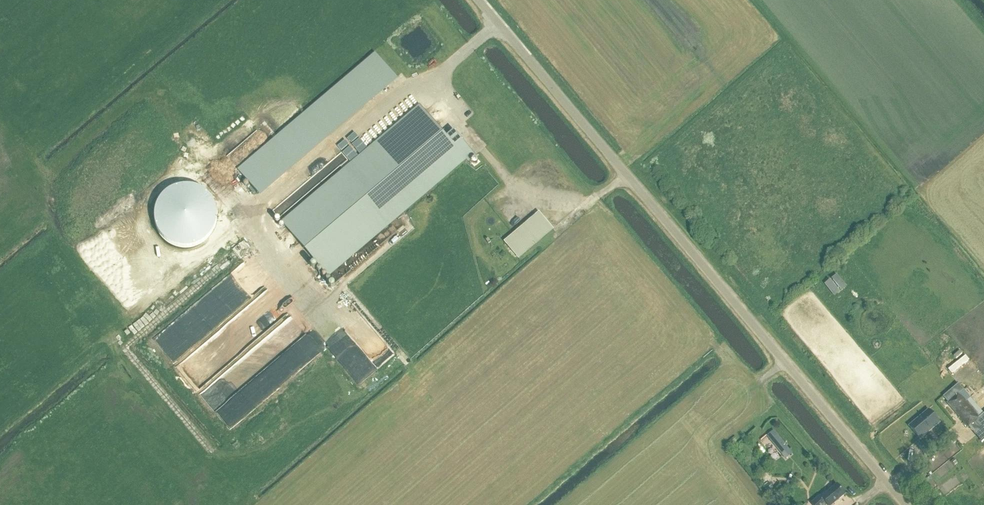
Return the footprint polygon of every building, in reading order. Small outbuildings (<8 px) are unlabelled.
[(239,172),(258,194),(395,77),(376,55),(273,142),(239,172)] [(469,149),(455,132),(447,138),(420,107),(282,224),(327,277),(431,189),(465,160),(461,155),(469,149)] [(338,158),(275,207),(283,218),(323,186),(318,179),(323,174),(327,178),(335,172),(337,174),(342,170),(339,166),(342,163),(338,158)] [(538,212),(503,242),(517,260),(553,230),(538,212)] [(237,250),(178,299),(188,310),(189,309),(204,327),(261,279),(237,250)] [(295,303),(288,311),(292,314),(298,306),(295,303)] [(965,357),(948,370),(952,375),(969,361),(965,357)] [(266,385),(273,381),(270,373),(262,377),(266,385)] [(958,395),(963,391),(959,385),(943,398),(968,427),(975,435),(983,427),(983,414),(970,399),(965,403),(958,395)] [(939,424),(928,411),(909,427),(920,440),(939,424)] [(882,422),(877,425),(887,437),(892,434),(882,422)] [(773,432),(767,437),(775,447),(781,442),(773,432)] [(822,499),(820,497),(811,504),(812,504),(833,504),(845,495),(837,486),(822,499)]
